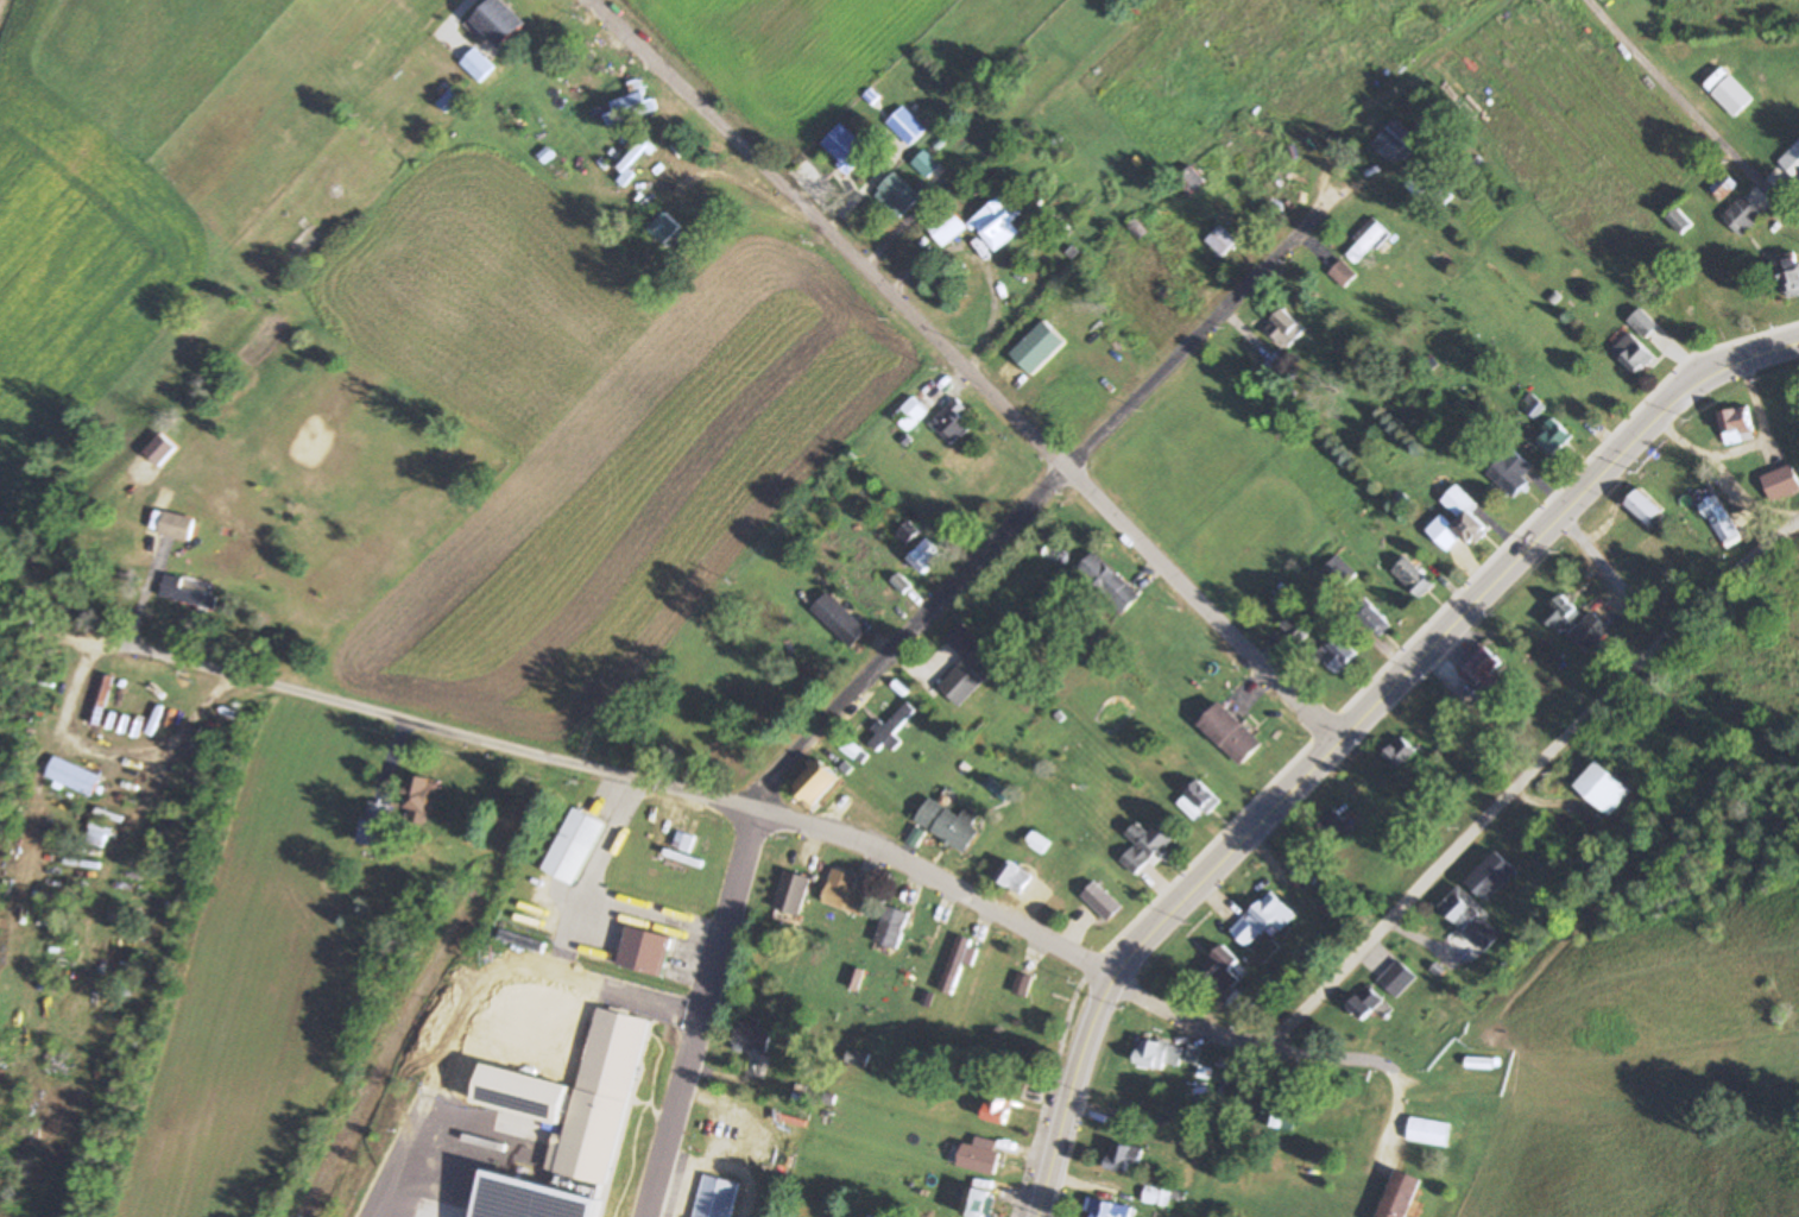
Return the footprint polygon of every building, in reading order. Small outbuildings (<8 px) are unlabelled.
[(502,0),(492,0),(472,20),(500,48),(525,23),(502,0)] [(494,67),(474,48),(460,63),(480,82),(494,67)] [(1712,93),(1735,117),(1755,97),(1731,74),(1712,93)] [(605,102),(610,124),(654,114),(646,79),(631,82),(634,96),(605,102)] [(908,147),(926,130),(903,106),(885,123),(908,147)] [(871,151),(842,122),(820,144),(849,173),(871,151)] [(1370,143),(1393,166),(1412,148),(1389,125),(1370,143)] [(619,181),(626,187),(637,173),(640,174),(658,153),(643,141),(619,169),(625,174),(619,181)] [(1779,160),(1798,180),(1798,141),(1779,160)] [(940,164),(924,150),(911,163),(926,178),(940,164)] [(1189,196),(1205,181),(1189,165),(1173,180),(1189,196)] [(920,197),(895,172),(873,194),(898,219),(920,197)] [(1723,199),(1737,183),(1725,173),(1711,189),(1723,199)] [(1020,233),(1011,223),(1023,214),(1006,192),(968,222),(993,254),(1020,233)] [(1741,236),(1763,214),(1743,194),(1721,216),(1741,236)] [(1667,217),(1681,235),(1693,225),(1679,208),(1667,217)] [(966,229),(951,209),(927,228),(942,248),(966,229)] [(668,246),(684,226),(665,211),(650,231),(668,246)] [(1355,265),(1387,233),(1375,220),(1343,252),(1355,265)] [(1204,241),(1221,257),(1237,241),(1220,224),(1204,241)] [(1798,296),(1798,251),(1798,250),(1775,258),(1788,300),(1798,296)] [(1343,289),(1356,276),(1341,261),(1327,274),(1343,289)] [(1646,339),(1659,325),(1641,308),(1628,322),(1646,339)] [(1304,330),(1283,309),(1263,328),(1285,350),(1304,330)] [(1654,357),(1629,333),(1612,352),(1637,375),(1654,357)] [(967,410),(955,398),(930,424),(950,444),(970,425),(961,416),(967,410)] [(912,430),(922,408),(907,401),(897,423),(912,430)] [(1720,412),(1725,444),(1755,440),(1750,408),(1720,412)] [(1573,436),(1554,419),(1535,440),(1555,457),(1573,436)] [(161,465),(177,446),(161,432),(144,451),(161,465)] [(1533,468),(1513,448),(1488,473),(1514,499),(1529,484),(1523,478),(1533,468)] [(1798,490),(1798,483),(1792,464),(1762,475),(1772,500),(1798,490)] [(1478,504),(1459,485),(1442,502),(1460,519),(1451,528),(1470,547),(1488,529),(1470,511),(1478,504)] [(1624,505),(1649,528),(1663,513),(1638,490),(1624,505)] [(1723,546),(1740,535),(1715,495),(1698,505),(1723,546)] [(157,532),(191,542),(198,518),(165,508),(157,532)] [(940,556),(931,541),(911,553),(920,568),(940,556)] [(1121,615),(1139,596),(1094,551),(1076,570),(1121,615)] [(1356,571),(1336,555),(1322,574),(1342,589),(1356,571)] [(1434,584),(1406,557),(1392,571),(1419,599),(1434,584)] [(161,597),(217,610),(220,596),(183,588),(185,576),(167,572),(161,597)] [(912,585),(899,572),(878,593),(890,606),(912,585)] [(850,647),(868,629),(829,590),(811,608),(850,647)] [(1559,635),(1580,614),(1562,597),(1541,619),(1559,635)] [(1391,623),(1363,599),(1350,613),(1378,637),(1391,623)] [(1586,654),(1610,630),(1592,612),(1568,636),(1586,654)] [(1281,625),(1298,642),(1310,630),(1294,613),(1281,625)] [(974,643),(979,638),(962,622),(946,639),(965,658),(938,686),(960,706),(998,666),(974,643)] [(1354,647),(1330,638),(1321,663),(1345,672),(1354,647)] [(1482,696),(1497,681),(1490,674),(1501,663),(1484,646),(1458,672),(1482,696)] [(867,741),(878,751),(918,711),(908,701),(867,741)] [(1262,743),(1220,701),(1198,723),(1240,765),(1262,743)] [(1383,754),(1398,769),(1416,751),(1400,736),(1383,754)] [(93,796),(103,775),(56,755),(47,776),(93,796)] [(792,784),(812,805),(840,778),(820,758),(792,784)] [(1631,793),(1598,760),(1574,784),(1607,817),(1631,793)] [(405,803),(427,807),(433,776),(412,772),(405,803)] [(1207,814),(1220,801),(1198,779),(1184,792),(1207,814)] [(915,820),(965,853),(980,830),(974,826),(982,815),(968,805),(960,816),(931,797),(915,820)] [(365,822),(386,827),(391,804),(370,800),(365,822)] [(543,871),(577,885),(605,820),(571,806),(543,871)] [(1350,826),(1331,808),(1314,824),(1333,843),(1350,826)] [(1158,824),(1148,833),(1139,823),(1127,834),(1138,845),(1122,860),(1137,876),(1174,841),(1158,824)] [(673,846),(690,853),(696,837),(679,831),(673,846)] [(1043,854),(1051,842),(1034,831),(1026,843),(1043,854)] [(996,878),(1022,895),(1034,876),(1008,860),(996,878)] [(869,894),(854,890),(858,874),(833,867),(824,904),(864,915),(869,894)] [(802,917),(812,877),(785,870),(775,910),(802,917)] [(1503,935),(1458,889),(1439,907),(1485,953),(1503,935)] [(1265,930),(1273,939),(1296,916),(1270,891),(1230,931),(1248,948),(1265,930)] [(909,912),(887,905),(875,943),(898,950),(909,912)] [(618,964),(663,976),(672,937),(628,925),(618,964)] [(941,990),(954,995),(964,961),(968,962),(975,940),(958,935),(941,990)] [(1238,979),(1229,970),(1238,961),(1223,945),(1210,957),(1220,967),(1207,980),(1222,995),(1238,979)] [(1417,977),(1400,959),(1379,980),(1397,997),(1417,977)] [(866,971),(856,967),(848,986),(858,991),(866,971)] [(1027,997),(1033,976),(1021,973),(1015,993),(1027,997)] [(1384,1002),(1371,986),(1349,1004),(1361,1020),(1384,1002)] [(581,1079),(632,1091),(649,1019),(598,1007),(581,1079)] [(759,1027),(760,1024),(740,1017),(732,1041),(767,1053),(774,1032),(759,1027)] [(1135,1063),(1164,1071),(1166,1063),(1179,1067),(1185,1048),(1143,1036),(1135,1063)] [(871,1056),(850,1046),(845,1058),(866,1067),(871,1056)] [(1188,1061),(1200,1063),(1201,1047),(1189,1046),(1188,1061)] [(1468,1068),(1497,1068),(1497,1058),(1468,1058),(1468,1068)] [(1014,1092),(991,1087),(984,1119),(1008,1124),(1014,1092)] [(1139,1113),(1122,1109),(1118,1128),(1135,1132),(1139,1113)] [(1450,1124),(1412,1116),(1407,1140),(1446,1148),(1450,1124)] [(976,1145),(965,1142),(959,1166),(995,1174),(1003,1142),(978,1136),(976,1145)] [(1144,1148),(1113,1141),(1107,1169),(1127,1173),(1129,1162),(1141,1165),(1144,1148)] [(1421,1178),(1395,1169),(1378,1216),(1407,1216),(1421,1178)] [(703,1174),(694,1216),(733,1216),(741,1183),(703,1174)] [(969,1186),(963,1215),(974,1216),(990,1216),(995,1192),(969,1186)] [(1088,1197),(1085,1211),(1094,1213),(1093,1216),(1130,1216),(1132,1207),(1088,1197)]
